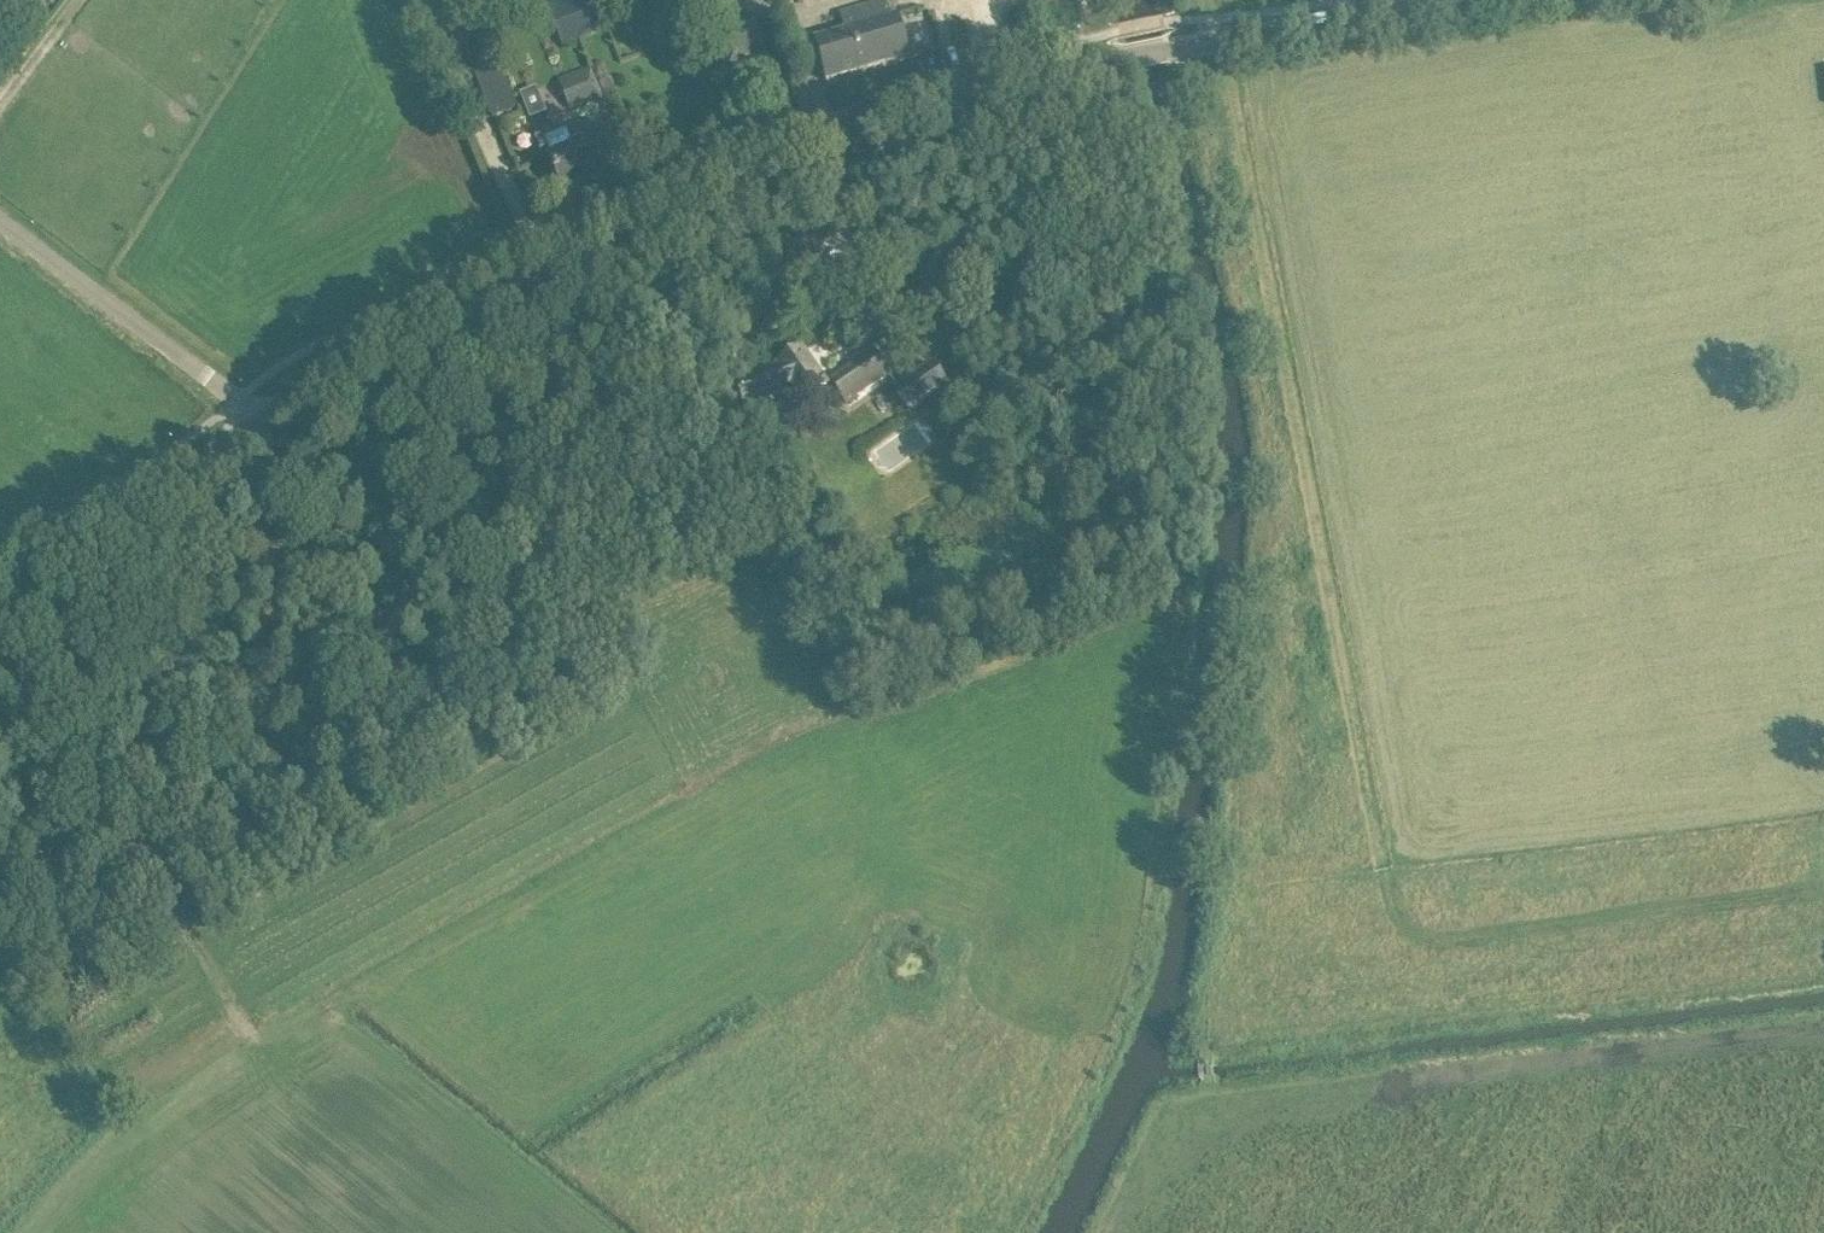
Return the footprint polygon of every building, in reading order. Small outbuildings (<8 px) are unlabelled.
[(595,19),(588,0),(570,0),(567,1),(573,16),(556,22),(564,44),(591,34),(587,22),(595,19)] [(845,30),(814,39),(826,80),(910,56),(898,14),(890,16),(886,0),(840,13),(845,30)] [(1034,9),(1067,0),(1032,0),(1034,9)] [(742,10),(708,21),(714,40),(721,63),(724,62),(726,71),(747,65),(744,56),(764,50),(757,27),(755,19),(750,20),(746,9),(742,10)] [(594,65),(603,90),(614,86),(604,61),(594,65)] [(477,72),(494,114),(516,105),(498,63),(477,72)] [(560,78),(571,108),(601,96),(590,66),(560,78)] [(521,91),(531,116),(546,110),(536,85),(521,91)] [(537,137),(540,144),(539,144),(541,150),(542,149),(545,156),(549,154),(563,188),(619,165),(600,118),(599,116),(572,127),(574,132),(569,134),(566,125),(537,137)] [(778,368),(769,372),(768,370),(737,382),(746,406),(792,388),(802,403),(828,385),(802,347),(776,364),(778,368)] [(889,374),(873,351),(832,379),(848,402),(889,374)] [(893,387),(909,412),(950,385),(933,360),(893,387)]
